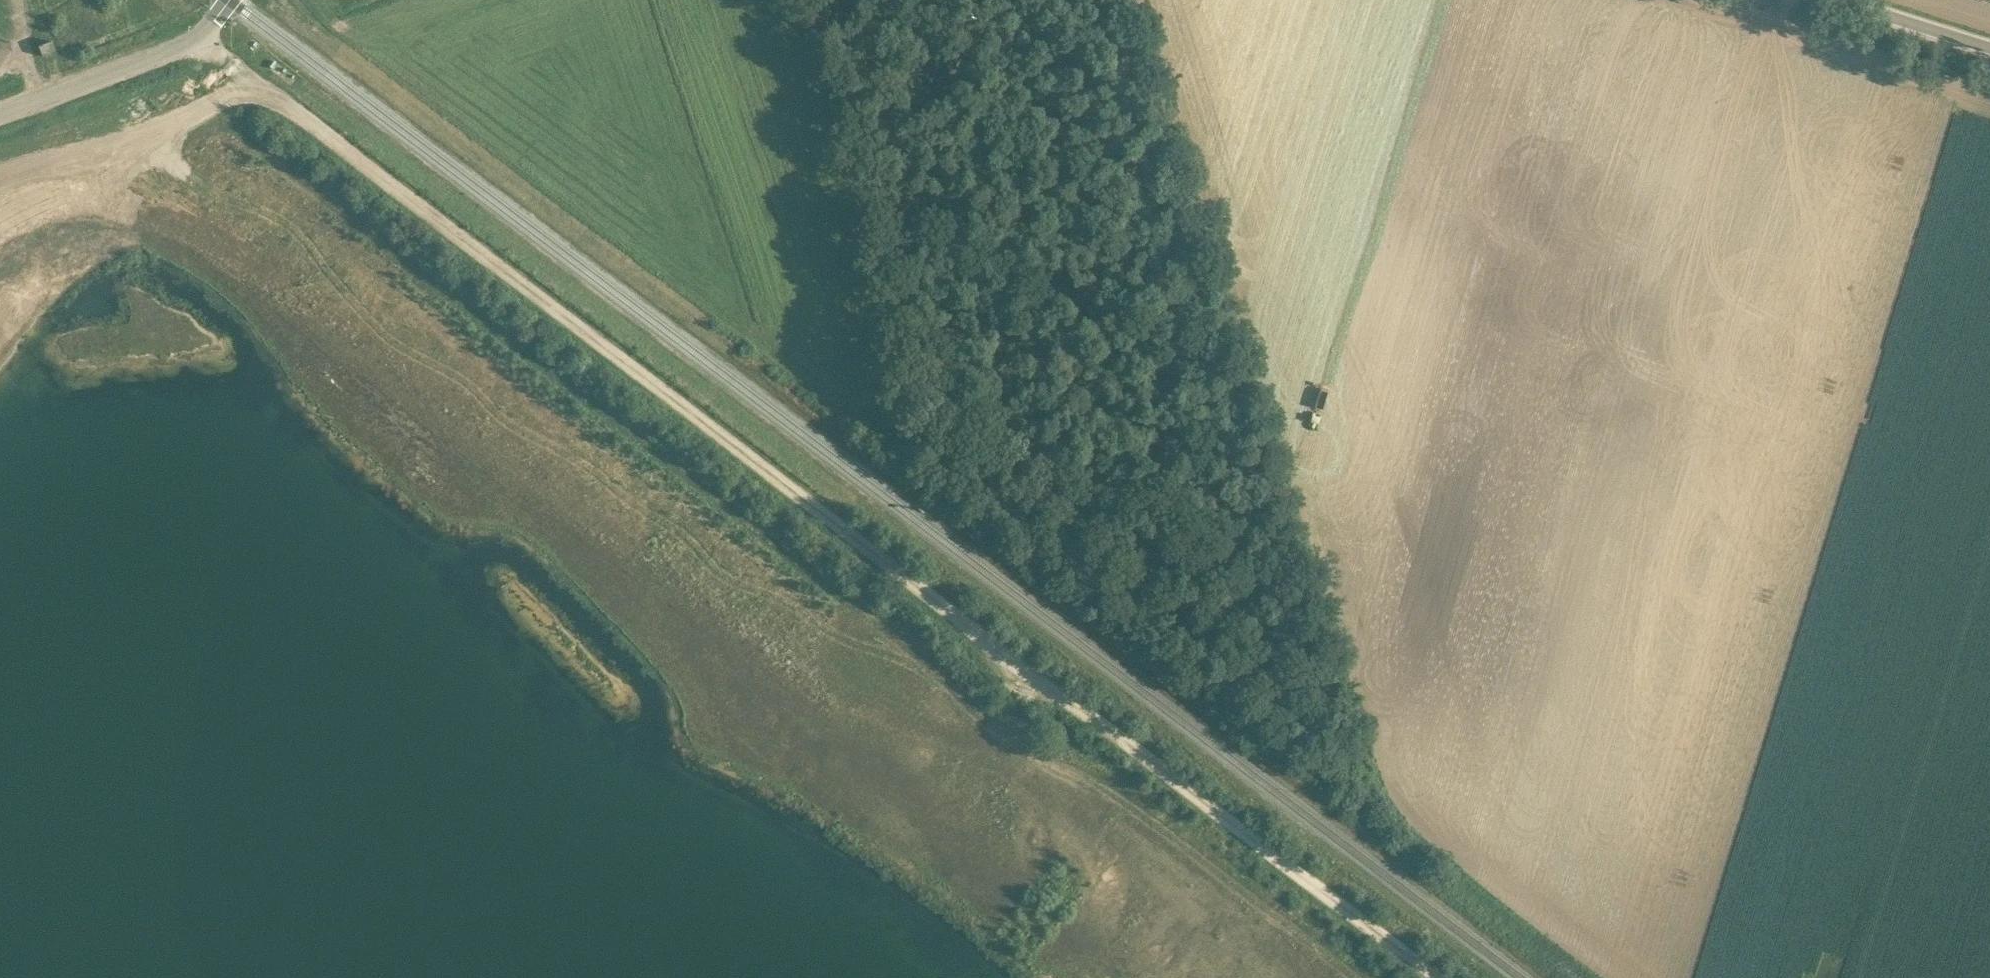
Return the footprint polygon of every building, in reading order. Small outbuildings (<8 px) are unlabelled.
[(56,51),(52,41),(39,46),(42,56),(56,51)]
